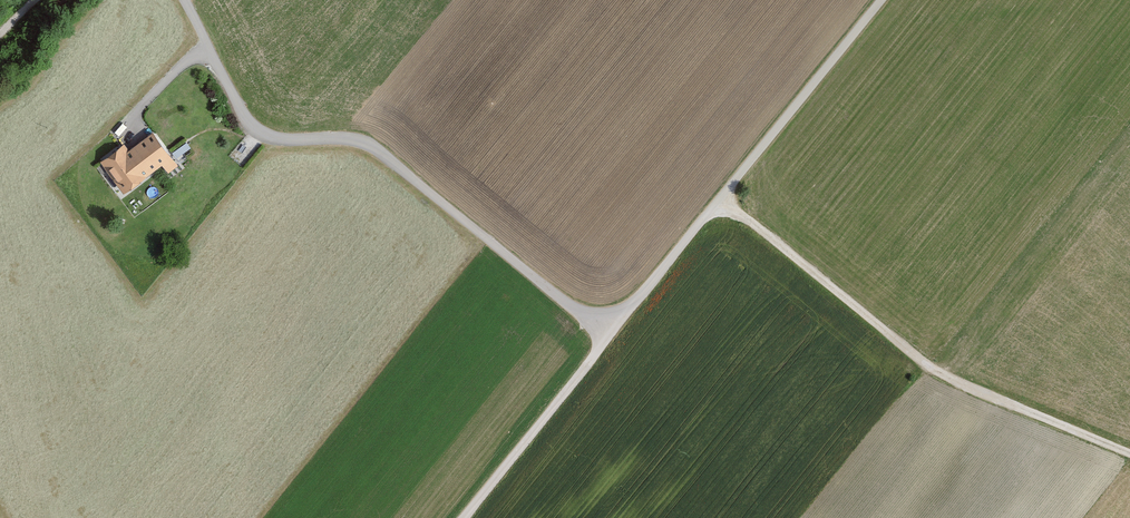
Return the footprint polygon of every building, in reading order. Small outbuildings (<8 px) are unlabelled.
[(180,166),(154,133),(131,151),(126,144),(100,163),(126,197),(165,167),(170,174),(180,166)]
